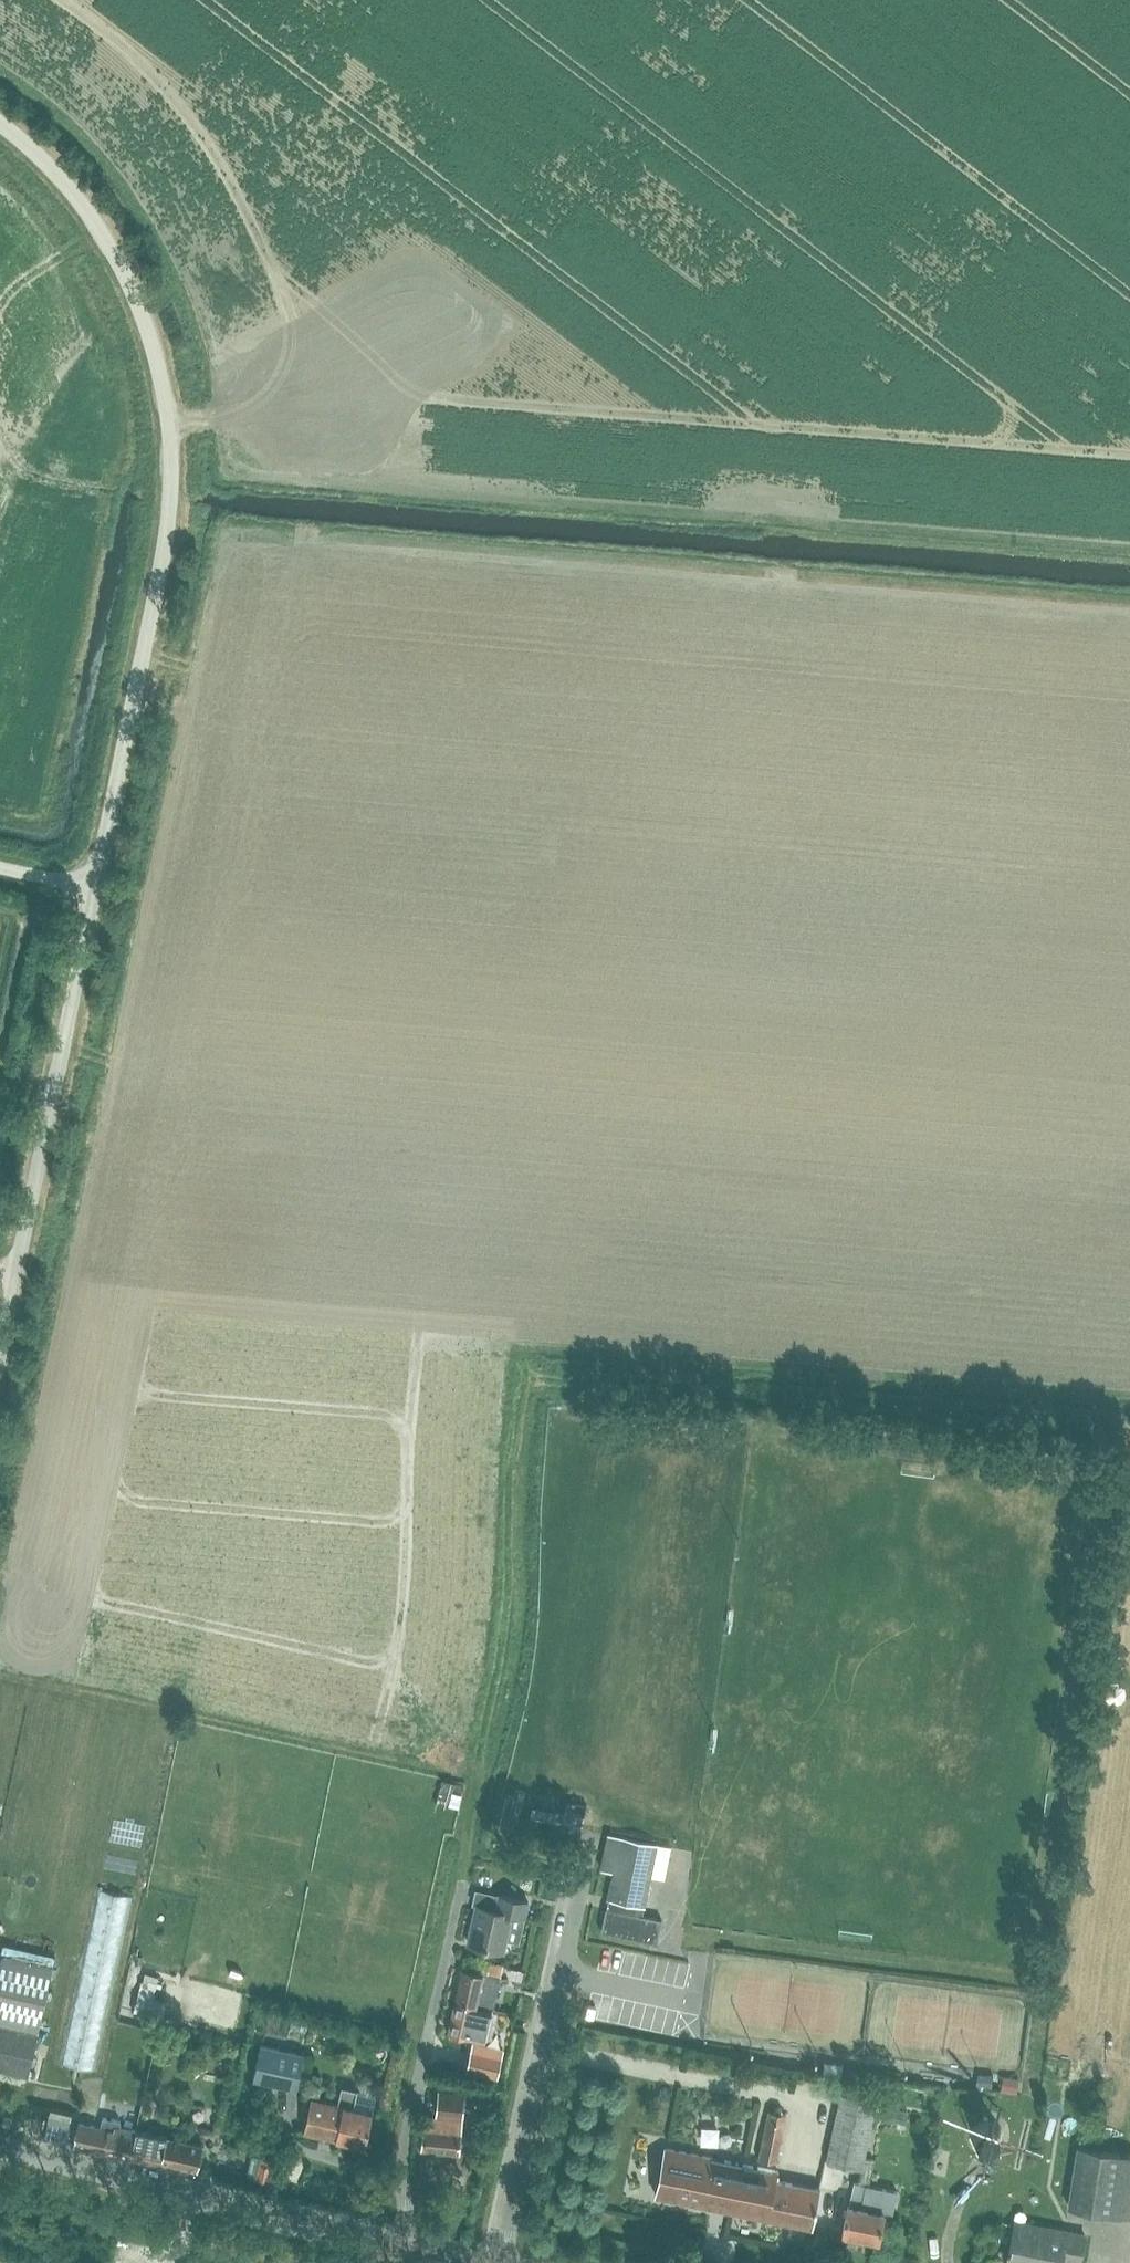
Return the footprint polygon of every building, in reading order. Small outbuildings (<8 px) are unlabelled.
[(644,1903),(656,1843),(657,1842),(609,1833),(602,1869),(615,1871),(603,1929),(657,1940),(661,1919),(636,1914),(639,1902),(644,1903)] [(61,2061),(94,2069),(132,1898),(98,1891),(61,2061)] [(497,1910),(477,1905),(469,1942),(504,1950),(512,1914),(526,1917),(529,1901),(500,1894),(497,1910)] [(29,2074),(53,1965),(1,1954),(0,1958),(0,2068),(29,2074)] [(126,1999),(140,2002),(148,1964),(135,1961),(126,1999)] [(490,1963),(487,1973),(501,1977),(503,1966),(490,1963)] [(494,2008),(501,1977),(487,1973),(463,1968),(455,2001),(477,2006),(492,2009),(492,2008),(494,2008)] [(485,2040),(492,2009),(477,2006),(455,2001),(449,2031),(485,2040)] [(474,2042),(468,2068),(497,2075),(503,2049),(502,2049),(500,2055),(491,2053),(492,2046),(474,2042)] [(304,2054),(261,2044),(253,2078),(297,2088),(304,2054)] [(1004,2078),(1003,2089),(1017,2090),(1018,2080),(1004,2078)] [(337,2104),(312,2099),(304,2132),(367,2146),(375,2113),(355,2109),(360,2091),(341,2087),(337,2104)] [(423,2147),(459,2151),(464,2093),(439,2091),(437,2116),(426,2115),(423,2147)] [(876,2102),(841,2095),(827,2160),(861,2167),(864,2156),(876,2102)] [(768,2110),(758,2157),(774,2161),(785,2113),(779,2112),(781,2107),(775,2105),(773,2111),(768,2110)] [(50,2109),(43,2137),(64,2142),(71,2114),(50,2109)] [(712,2114),(694,2114),(694,2132),(712,2133),(712,2114)] [(79,2122),(74,2145),(104,2152),(109,2128),(114,2129),(115,2125),(119,2126),(120,2121),(103,2117),(101,2126),(79,2122)] [(981,2120),(977,2122),(973,2125),(970,2129),(969,2134),(969,2138),(970,2143),(973,2147),(977,2150),(981,2152),(986,2152),(991,2151),(995,2149),(998,2145),(1001,2141),(1001,2136),(1001,2131),(998,2127),(995,2123),(991,2121),(986,2120),(981,2120)] [(130,2158),(137,2130),(119,2126),(115,2125),(114,2129),(109,2128),(104,2152),(130,2158)] [(203,2144),(172,2137),(137,2130),(130,2158),(166,2166),(167,2160),(198,2167),(203,2144)] [(666,2147),(656,2194),(813,2226),(821,2189),(777,2180),(779,2170),(666,2147)] [(1121,2154),(1077,2147),(1067,2206),(1111,2213),(1121,2154)] [(260,2155),(255,2177),(268,2180),(273,2158),(260,2155)] [(861,2167),(858,2184),(869,2186),(875,2158),(864,2156),(861,2167)] [(852,2196),(850,2196),(842,2235),(878,2242),(884,2213),(892,2215),(897,2192),(869,2186),(858,2184),(855,2183),(852,2196)] [(1017,2220),(1009,2259),(1025,2262),(1063,2262),(1064,2261),(1073,2262),(1081,2262),(1086,2234),(1017,2220)]
